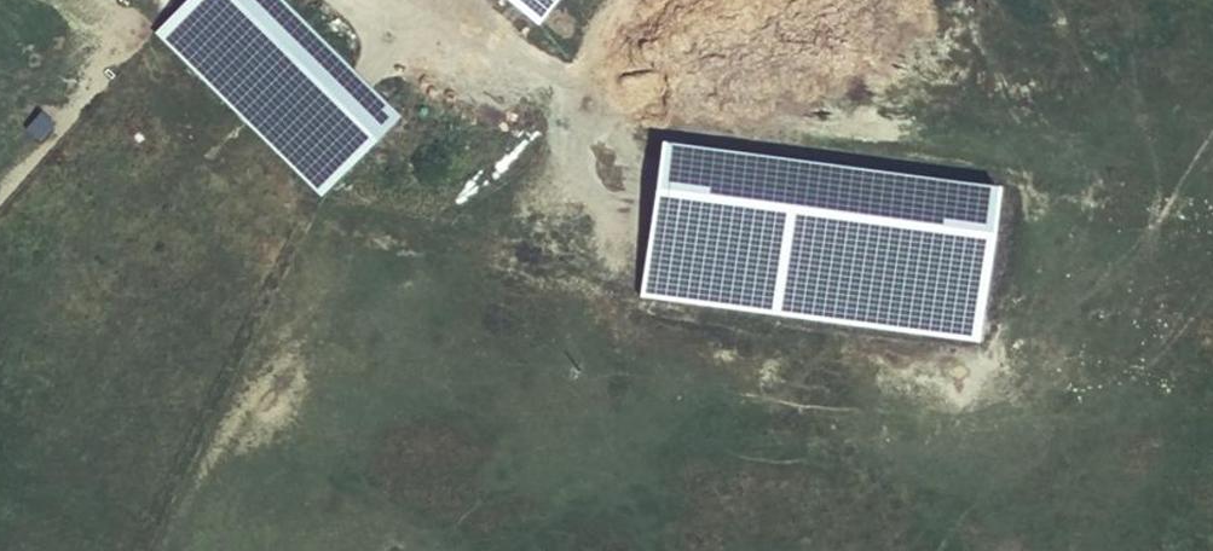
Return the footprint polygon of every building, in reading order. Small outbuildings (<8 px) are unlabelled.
[(394,129),(251,0),(199,0),(149,55),(320,210),(394,129)] [(532,42),(570,0),(485,0),(532,42)]
